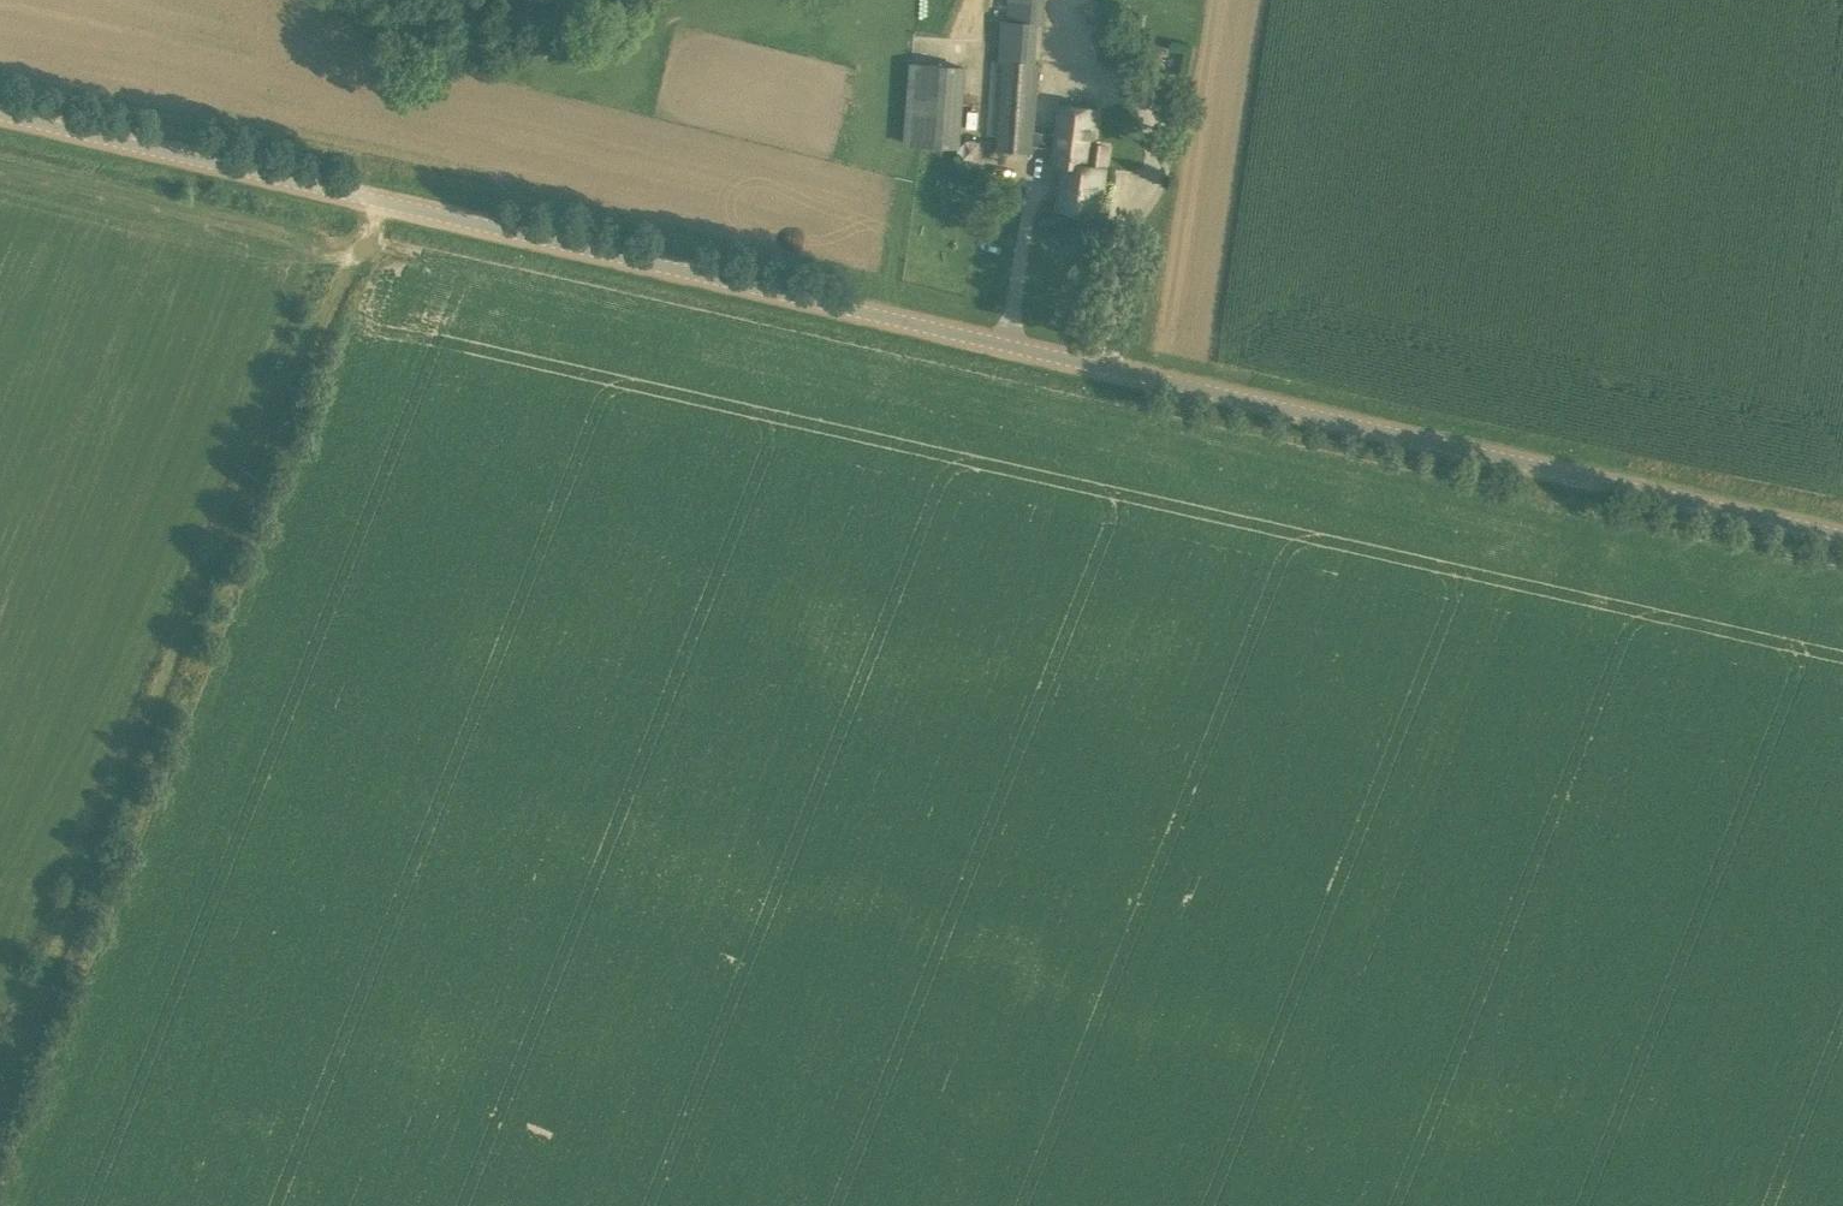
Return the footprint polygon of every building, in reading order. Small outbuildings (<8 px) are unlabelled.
[(997,150),(1033,153),(1033,146),(1034,131),(1039,63),(1036,62),(1039,26),(1042,26),(1042,25),(1044,0),(1007,0),(1007,10),(1006,22),(1002,62),(997,150)] [(909,81),(905,145),(940,147),(944,147),(960,148),(965,65),(950,64),(911,61),(909,81)] [(1165,72),(1163,88),(1174,89),(1176,74),(1165,72)] [(1097,211),(1106,148),(1095,146),(1099,109),(1057,104),(1049,164),(1064,166),(1058,206),(1097,211)]
